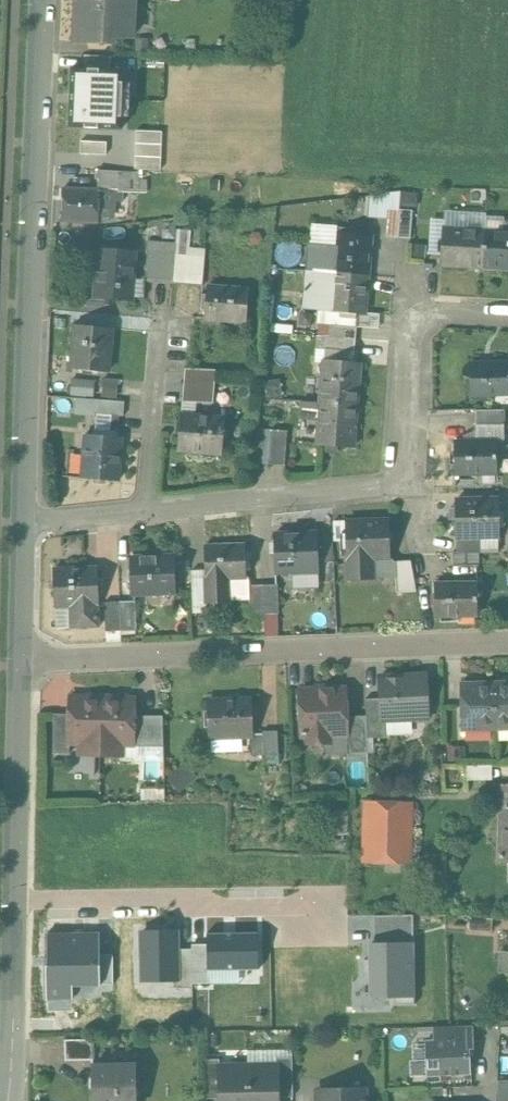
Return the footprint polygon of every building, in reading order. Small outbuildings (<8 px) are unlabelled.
[(75,41),(114,43),(115,37),(133,38),(134,0),(77,0),(75,41)] [(85,68),(72,67),(69,127),(122,130),(125,69),(110,68),(111,56),(85,55),(85,68)] [(162,131),(136,130),(135,169),(161,169),(162,131)] [(110,152),(110,140),(79,140),(79,152),(110,152)] [(122,171),(99,169),(98,189),(100,189),(99,215),(112,216),(113,201),(123,201),(124,192),(148,192),(147,180),(138,180),(138,172),(122,171)] [(98,189),(64,188),(63,221),(98,222),(99,215),(100,189),(98,189)] [(382,197),(370,196),(368,217),(381,218),(382,197)] [(413,211),(401,210),(400,212),(398,238),(411,239),(413,211)] [(400,212),(388,211),(386,237),(398,238),(400,212)] [(486,231),(441,228),(439,264),(484,267),(486,231)] [(486,231),(484,267),(507,268),(507,232),(486,231)] [(372,236),(338,233),(337,248),(320,247),(318,271),(369,275),(372,236)] [(176,244),(147,242),(147,252),(148,251),(176,253),(176,244)] [(137,252),(99,249),(95,296),(133,299),(133,297),(144,298),(146,281),(145,281),(145,280),(134,279),(137,252)] [(203,249),(186,249),(186,254),(185,284),(202,284),(203,249)] [(176,253),(148,251),(147,252),(145,280),(145,281),(146,281),(173,283),(176,253)] [(186,254),(176,253),(173,283),(185,284),(186,254)] [(369,275),(318,271),(309,270),(305,309),(320,310),(358,313),(366,314),(369,275)] [(248,292),(208,289),(205,322),(232,325),(232,320),(244,321),(243,326),(245,326),(248,292)] [(358,313),(320,310),(319,322),(331,323),(358,325),(358,313)] [(358,325),(331,323),(330,337),(357,339),(358,325)] [(111,327),(74,324),(70,367),(107,370),(111,327)] [(357,339),(330,337),(326,337),(325,350),(355,353),(357,339)] [(355,353),(325,350),(324,361),(355,363),(355,353)] [(355,363),(324,361),(321,402),(356,405),(357,387),(359,387),(361,364),(355,363)] [(471,363),(471,395),(507,394),(507,362),(471,363)] [(216,370),(186,368),(183,402),(214,403),(216,370)] [(74,376),(72,393),(96,395),(98,379),(74,376)] [(103,378),(104,395),(120,395),(120,377),(103,378)] [(88,412),(89,399),(80,398),(80,401),(71,400),(71,411),(88,412)] [(88,412),(96,413),(97,399),(89,399),(88,412)] [(96,413),(95,414),(120,416),(124,416),(125,401),(97,399),(96,413)] [(356,405),(321,402),(302,401),(300,417),(320,418),(317,444),(354,447),(356,423),(355,423),(356,405)] [(505,409),(477,410),(477,425),(505,425),(505,409)] [(225,417),(182,413),(179,451),(222,454),(225,417)] [(120,416),(95,414),(94,435),(119,437),(120,416)] [(505,425),(477,425),(477,441),(455,441),(456,474),(497,473),(497,441),(505,441),(505,425)] [(268,463),(270,429),(257,428),(255,462),(268,463)] [(270,429),(268,463),(285,465),(288,431),(270,429)] [(94,435),(85,435),(82,477),(119,480),(122,438),(119,437),(94,435)] [(499,499),(456,500),(457,537),(481,536),(500,536),(499,499)] [(348,544),(348,526),(348,522),(334,522),(334,544),(348,544)] [(386,524),(348,526),(348,544),(349,559),(374,558),(387,557),(386,524)] [(317,533),(275,535),(276,572),(319,570),(317,533)] [(481,536),(457,537),(457,552),(479,551),(479,552),(481,552),(481,536)] [(245,545),(205,546),(207,602),(228,601),(228,598),(249,597),(248,585),(249,585),(249,577),(246,577),(245,545)] [(457,552),(453,552),(453,566),(479,565),(479,552),(479,551),(457,552)] [(174,556),(131,557),(133,594),(176,593),(174,556)] [(394,561),(387,557),(374,558),(375,577),(395,576),(394,561)] [(374,558),(349,559),(350,578),(375,577),(374,558)] [(417,591),(410,560),(394,561),(395,576),(395,592),(417,591)] [(96,570),(52,572),(53,605),(69,605),(97,604),(96,570)] [(473,583),(435,584),(436,615),(456,614),(456,610),(474,610),(473,583)] [(249,585),(248,585),(249,597),(250,614),(265,613),(264,584),(249,585)] [(279,584),(264,584),(265,613),(279,613),(279,584)] [(120,601),(105,602),(106,631),(122,630),(120,601)] [(136,601),(120,601),(122,630),(137,629),(136,601)] [(97,604),(69,605),(69,627),(98,626),(97,604)] [(423,677),(382,679),(383,698),(384,718),(385,718),(413,716),(417,720),(425,720),(429,716),(429,708),(424,704),(423,677)] [(494,683),(461,684),(463,729),(495,728),(494,683)] [(494,683),(495,728),(507,728),(507,683),(494,683)] [(317,687),(315,690),(300,690),(302,736),(306,736),(307,740),(311,744),(326,744),(330,739),(330,730),(346,730),(347,730),(347,716),(346,689),(327,689),(324,687),(317,687)] [(94,699),(70,698),(69,714),(69,741),(70,741),(82,741),(82,754),(101,755),(102,697),(97,697),(94,699)] [(135,700),(111,699),(109,697),(102,697),(101,755),(120,755),(121,742),(133,742),(134,742),(135,715),(135,700)] [(253,698),(210,699),(211,741),(252,741),(253,741),(253,734),(253,698)] [(383,698),(366,699),(366,716),(368,738),(386,737),(385,718),(384,718),(383,698)] [(69,714),(54,714),(53,753),(70,753),(70,741),(69,741),(69,714)] [(163,716),(135,715),(134,742),(133,742),(132,745),(164,746),(163,716)] [(366,716),(347,716),(347,730),(346,730),(347,754),(368,753),(368,738),(366,716)] [(280,730),(264,731),(265,734),(265,755),(265,758),(281,758),(280,730)] [(253,741),(252,741),(252,756),(265,755),(265,734),(253,734),(253,741)] [(501,785),(498,862),(507,862),(507,785),(501,785)] [(413,802),(365,801),(363,862),(411,863),(413,802)] [(412,914),(375,914),(376,943),(369,943),(370,996),(395,995),(396,1004),(414,1003),(412,914)] [(179,932),(141,932),(142,984),(178,984),(178,991),(194,991),(194,982),(193,952),(180,952),(179,932)] [(258,934),(209,934),(209,944),(193,944),(193,952),(194,982),(209,982),(209,969),(258,968),(258,934)] [(99,936),(49,936),(48,1001),(72,1001),(72,987),(113,987),(113,956),(99,956),(99,936)] [(500,951),(499,972),(507,972),(507,951),(500,951)] [(473,1025),(433,1027),(434,1040),(425,1041),(427,1076),(471,1074),(470,1048),(474,1048),(473,1025)] [(91,1041),(64,1041),(65,1060),(92,1059),(91,1041)] [(294,1096),(293,1057),(276,1057),(277,1065),(278,1065),(278,1097),(294,1096)] [(220,1066),(220,1059),(204,1059),(205,1098),(219,1098),(219,1066),(220,1066)] [(92,1066),(93,1100),(137,1100),(136,1065),(92,1066)] [(248,1066),(249,1100),(278,1100),(278,1097),(278,1065),(277,1065),(248,1066)] [(219,1066),(219,1098),(220,1100),(249,1100),(248,1066),(220,1066),(219,1066)] [(317,1090),(317,1100),(365,1100),(365,1089),(317,1090)]
